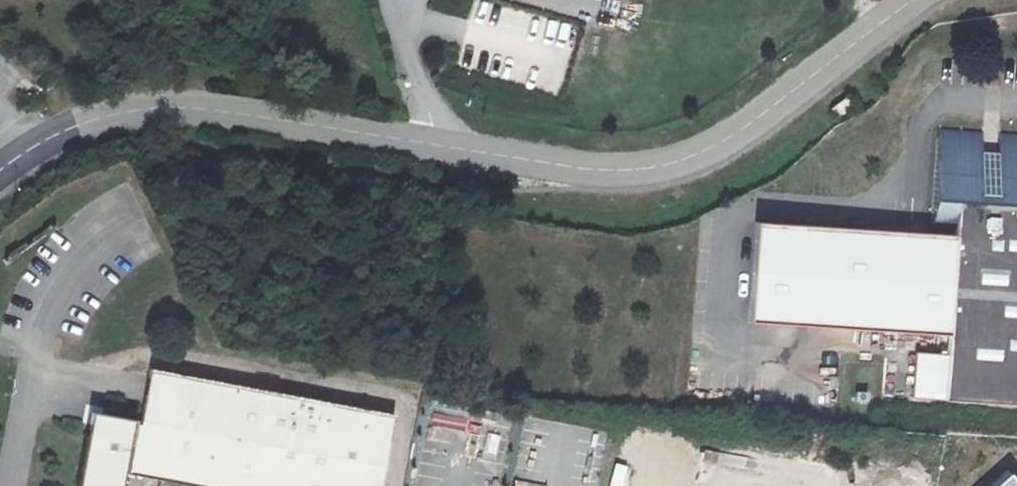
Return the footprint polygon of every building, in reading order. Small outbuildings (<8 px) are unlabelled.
[(943,400),(1016,405),(1016,144),(998,143),(997,155),(982,154),(983,142),(937,139),(932,226),(956,227),(955,236),(948,336),(943,400)] [(955,236),(760,225),(751,324),(948,336),(955,236)] [(88,424),(76,485),(123,485),(126,474),(160,481),(159,485),(381,485),(394,415),(150,369),(140,424),(135,423),(136,419),(104,413),(102,419),(98,422),(94,425),(88,424)] [(90,410),(88,424),(94,425),(98,422),(102,419),(104,413),(90,410)] [(1007,470),(989,485),(1016,485),(1016,481),(1007,470)]
